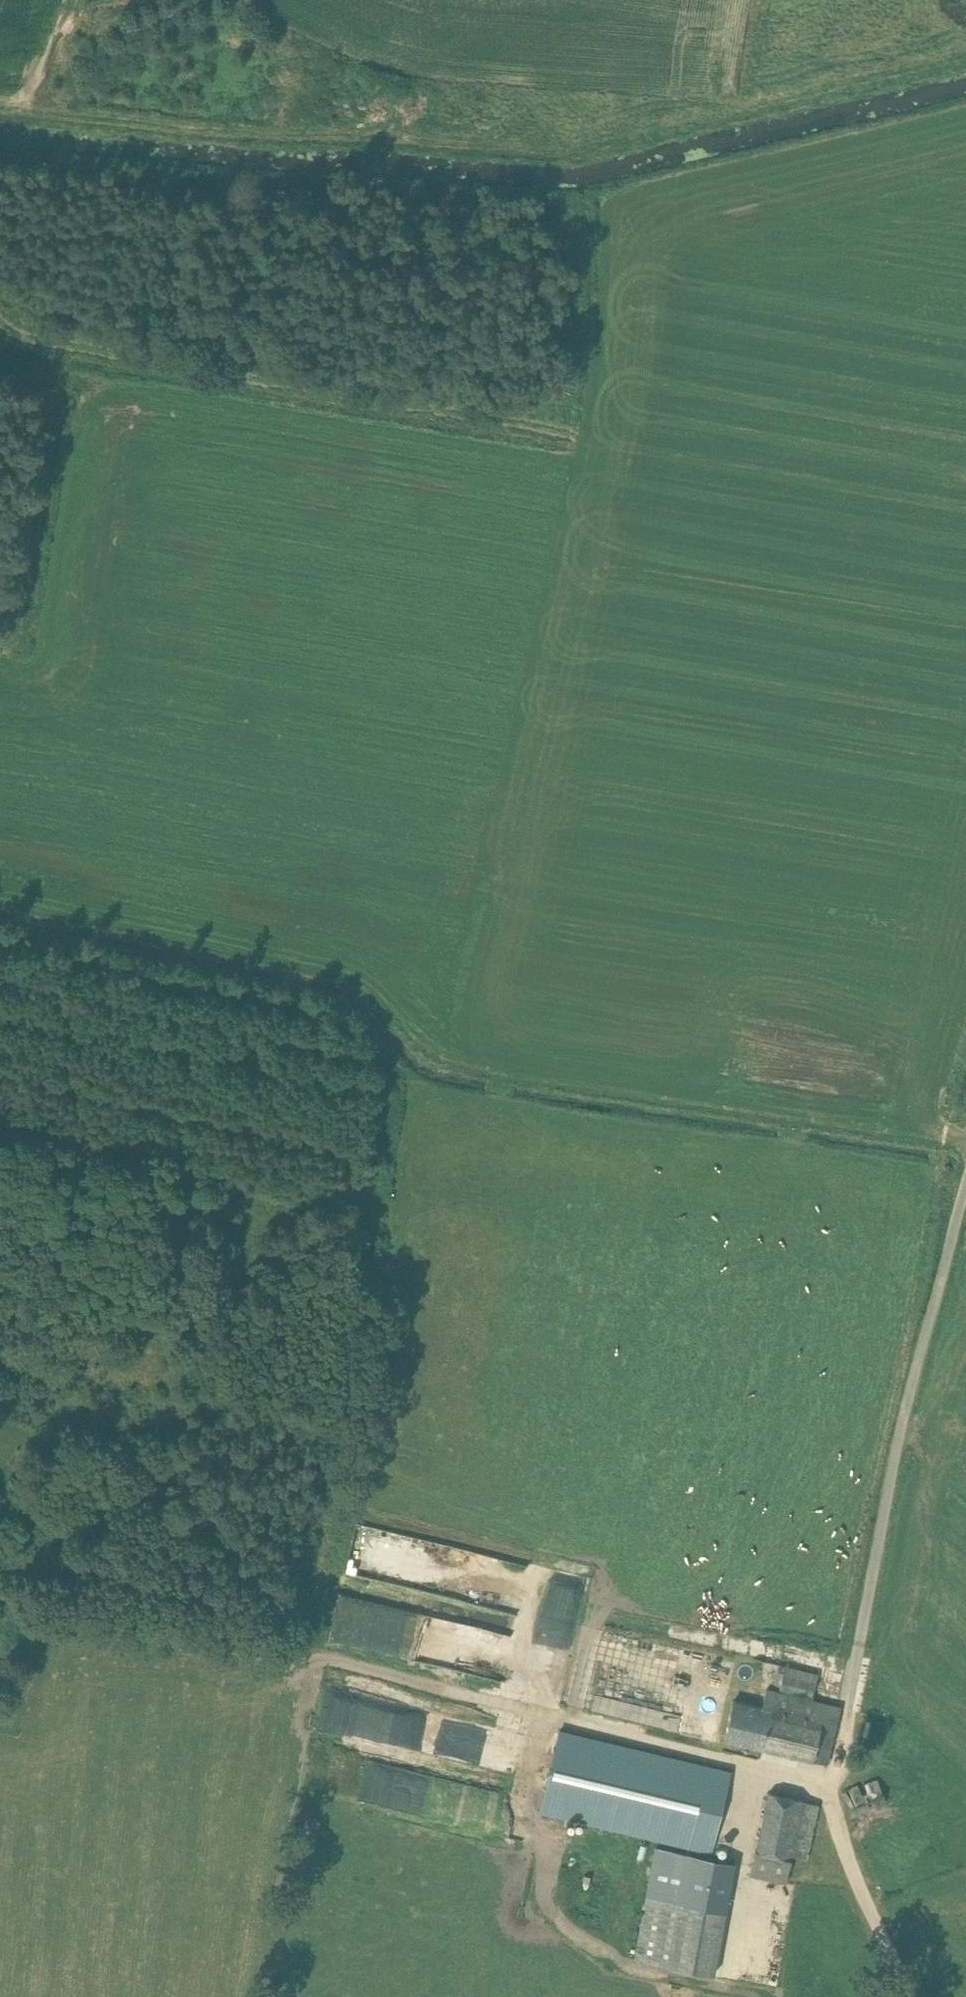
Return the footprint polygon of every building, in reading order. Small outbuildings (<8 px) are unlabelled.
[(359,1525),(350,1565),(436,1584),(435,1591),(418,1588),(413,1609),(511,1630),(516,1611),(465,1600),(473,1561),(494,1566),(496,1555),(359,1525)] [(817,1674),(784,1666),(779,1689),(812,1697),(817,1674)] [(826,1763),(840,1707),(767,1689),(763,1707),(734,1700),(725,1739),(826,1763)] [(430,1729),(424,1753),(482,1767),(488,1743),(430,1729)] [(730,1771),(710,1766),(560,1730),(541,1810),(711,1851),(730,1771)] [(877,1781),(843,1793),(851,1814),(885,1801),(877,1781)] [(818,1803),(805,1800),(769,1792),(769,1793),(756,1850),(756,1849),(750,1874),(786,1882),(792,1856),(805,1859),(818,1803)] [(734,1862),(715,1859),(656,1847),(635,1960),(713,1974),(725,1911),(734,1862)]
